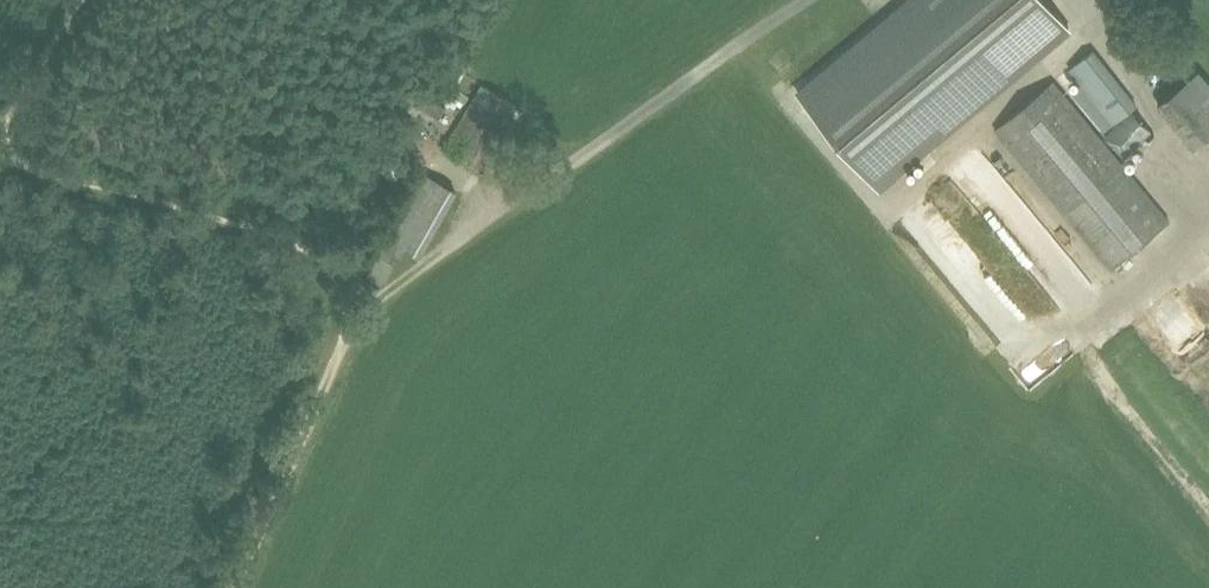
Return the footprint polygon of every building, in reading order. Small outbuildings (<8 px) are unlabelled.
[(880,188),(1070,27),(1047,0),(915,0),(802,97),(880,188)] [(1094,50),(1071,68),(1115,122),(1138,104),(1094,50)] [(1200,69),(1159,103),(1196,146),(1208,136),(1208,80),(1200,69)] [(1167,220),(1076,108),(1054,83),(997,129),(1111,267),(1167,220)] [(516,106),(483,86),(445,151),(478,171),(516,106)] [(1153,130),(1132,110),(1107,136),(1127,156),(1153,130)] [(920,177),(942,162),(933,149),(911,163),(920,177)] [(422,247),(458,180),(430,165),(394,233),(422,247)] [(380,258),(369,279),(384,288),(395,267),(380,258)] [(1083,416),(1097,398),(1088,391),(1074,409),(1083,416)]
